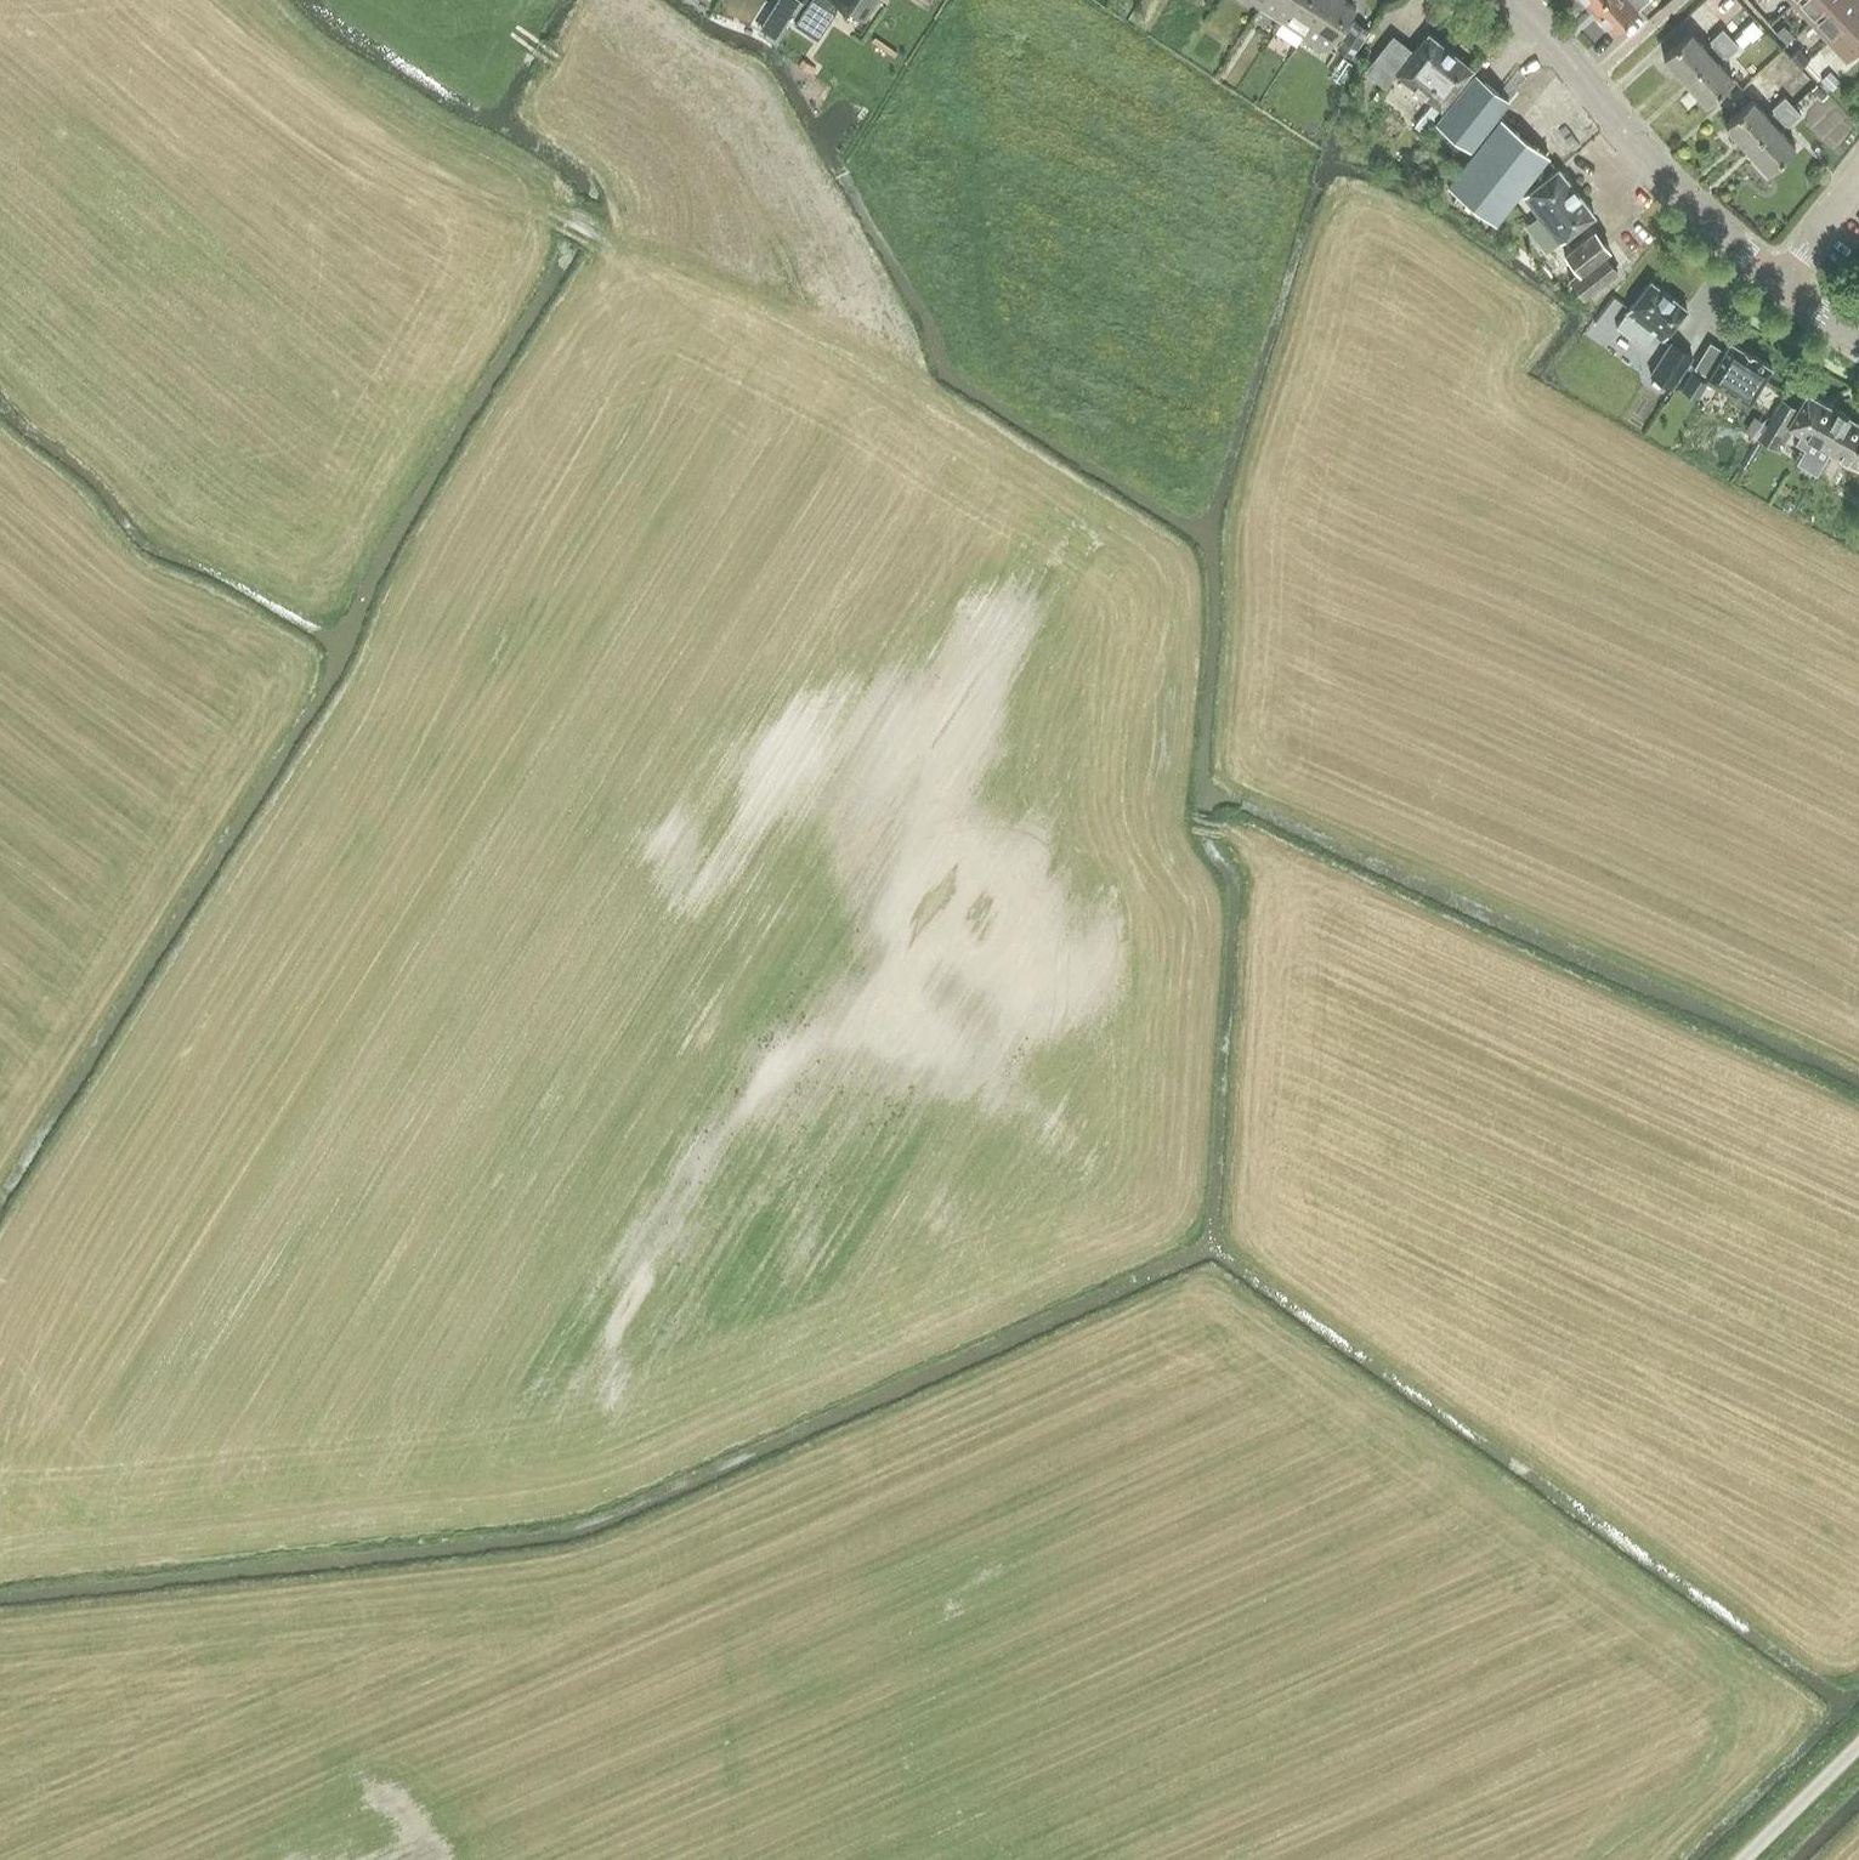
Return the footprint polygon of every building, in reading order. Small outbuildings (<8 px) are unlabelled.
[(767,15),(786,28),(804,0),(777,0),(767,15)] [(818,39),(837,10),(833,7),(837,0),(811,0),(795,24),(818,39)] [(864,16),(875,0),(839,0),(864,16)] [(1296,0),(1265,0),(1262,5),(1283,19),(1296,0)] [(1327,0),(1296,0),(1283,19),(1305,33),(1327,0)] [(1305,33),(1327,48),(1355,6),(1345,0),(1327,0),(1305,33)] [(1591,9),(1601,0),(1583,0),(1591,9)] [(1591,9),(1614,33),(1639,9),(1630,0),(1601,0),(1591,9)] [(1834,0),(1795,0),(1793,2),(1811,21),(1834,0)] [(1858,12),(1858,0),(1834,0),(1811,21),(1829,41),(1858,12)] [(1829,41),(1847,60),(1858,49),(1858,12),(1829,41)] [(1371,29),(1355,19),(1336,47),(1352,57),(1371,29)] [(1777,32),(1787,43),(1795,36),(1785,25),(1777,32)] [(1685,79),(1731,37),(1723,29),(1711,40),(1713,42),(1706,48),(1691,32),(1664,56),(1685,79)] [(1467,76),(1468,76),(1473,68),(1429,33),(1413,52),(1394,36),(1367,70),(1387,85),(1397,72),(1434,101),(1417,123),(1424,131),(1444,106),(1467,76)] [(1281,42),(1273,36),(1265,47),(1273,53),(1281,42)] [(1685,79),(1706,103),(1733,78),(1718,61),(1725,55),(1727,58),(1739,46),(1731,37),(1685,79)] [(1791,56),(1801,66),(1810,57),(1800,47),(1791,56)] [(1768,91),(1793,68),(1782,56),(1756,79),(1768,91)] [(803,58),(799,65),(813,74),(818,68),(803,58)] [(1472,79),(1468,76),(1467,76),(1444,106),(1448,109),(1438,122),(1471,148),(1509,99),(1476,73),(1472,79)] [(1747,147),(1793,105),(1785,96),(1773,108),(1775,110),(1768,116),(1753,99),(1726,124),(1747,147)] [(1801,114),(1793,105),(1747,147),(1768,170),(1795,146),(1780,129),(1787,123),(1789,125),(1801,114)] [(1496,224),(1550,156),(1501,117),(1447,185),(1496,224)] [(1560,242),(1595,214),(1558,168),(1524,196),(1560,242)] [(1579,271),(1609,248),(1594,228),(1564,252),(1579,271)] [(1619,270),(1605,252),(1571,278),(1585,296),(1619,270)] [(1688,307),(1669,294),(1651,280),(1627,312),(1616,326),(1646,349),(1657,335),(1663,340),(1688,307)] [(1628,304),(1615,294),(1600,315),(1613,325),(1628,304)] [(1672,340),(1650,374),(1672,388),(1694,355),(1672,340)] [(1725,351),(1711,342),(1696,367),(1709,375),(1708,376),(1750,401),(1772,366),(1731,340),(1725,351)] [(1709,380),(1694,370),(1683,387),(1698,397),(1709,380)] [(1788,425),(1830,450),(1850,417),(1808,392),(1788,425)] [(1755,415),(1746,430),(1758,438),(1767,422),(1755,415)] [(1830,450),(1831,450),(1817,473),(1831,481),(1844,458),(1858,466),(1858,464),(1858,422),(1850,417),(1830,450)]
